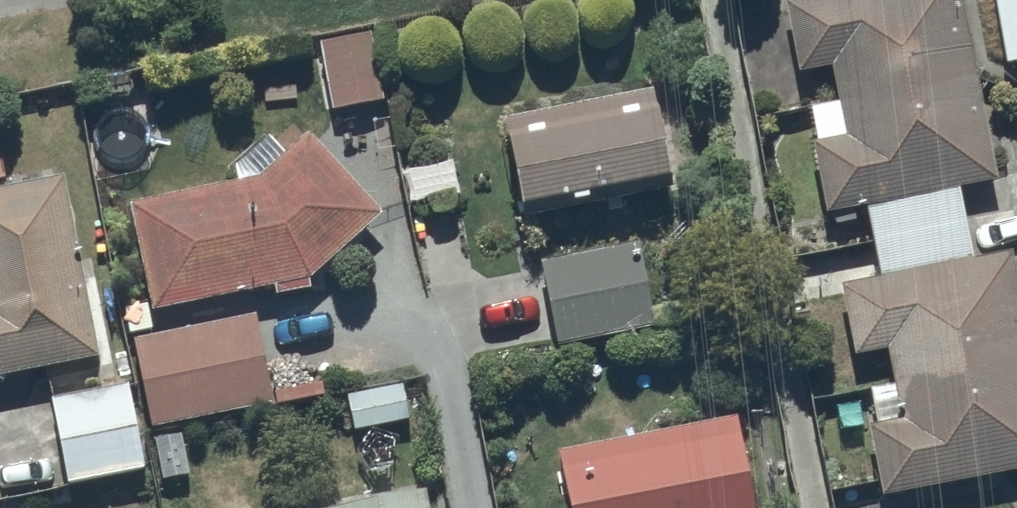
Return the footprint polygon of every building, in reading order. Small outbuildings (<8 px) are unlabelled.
[(961,0),(825,0),(783,8),(798,81),(832,74),(839,108),(810,114),(816,147),(811,148),(825,222),(867,214),(881,283),(841,291),(855,363),(888,357),(894,389),(869,394),(877,432),(868,433),(883,505),(1016,478),(1016,286),(1011,257),(975,265),(961,195),(998,187),(961,0)] [(1006,71),(1016,69),(1016,0),(994,0),(1006,71)] [(383,107),(374,51),(320,60),(330,116),(383,107)] [(674,191),(652,96),(502,126),(521,222),(674,191)] [(383,222),(309,141),(288,160),(271,141),(234,173),(237,189),(129,211),(151,320),(274,295),(275,303),(311,298),(310,288),(383,222)] [(62,183),(0,195),(0,386),(103,365),(62,183)] [(656,336),(639,247),(541,267),(558,354),(656,336)] [(257,319),(133,344),(150,435),(274,410),(257,319)] [(146,477),(130,388),(51,402),(67,491),(146,477)] [(736,421),(558,453),(568,507),(752,507),(736,421)] [(425,499),(374,507),(427,507),(425,499)]
